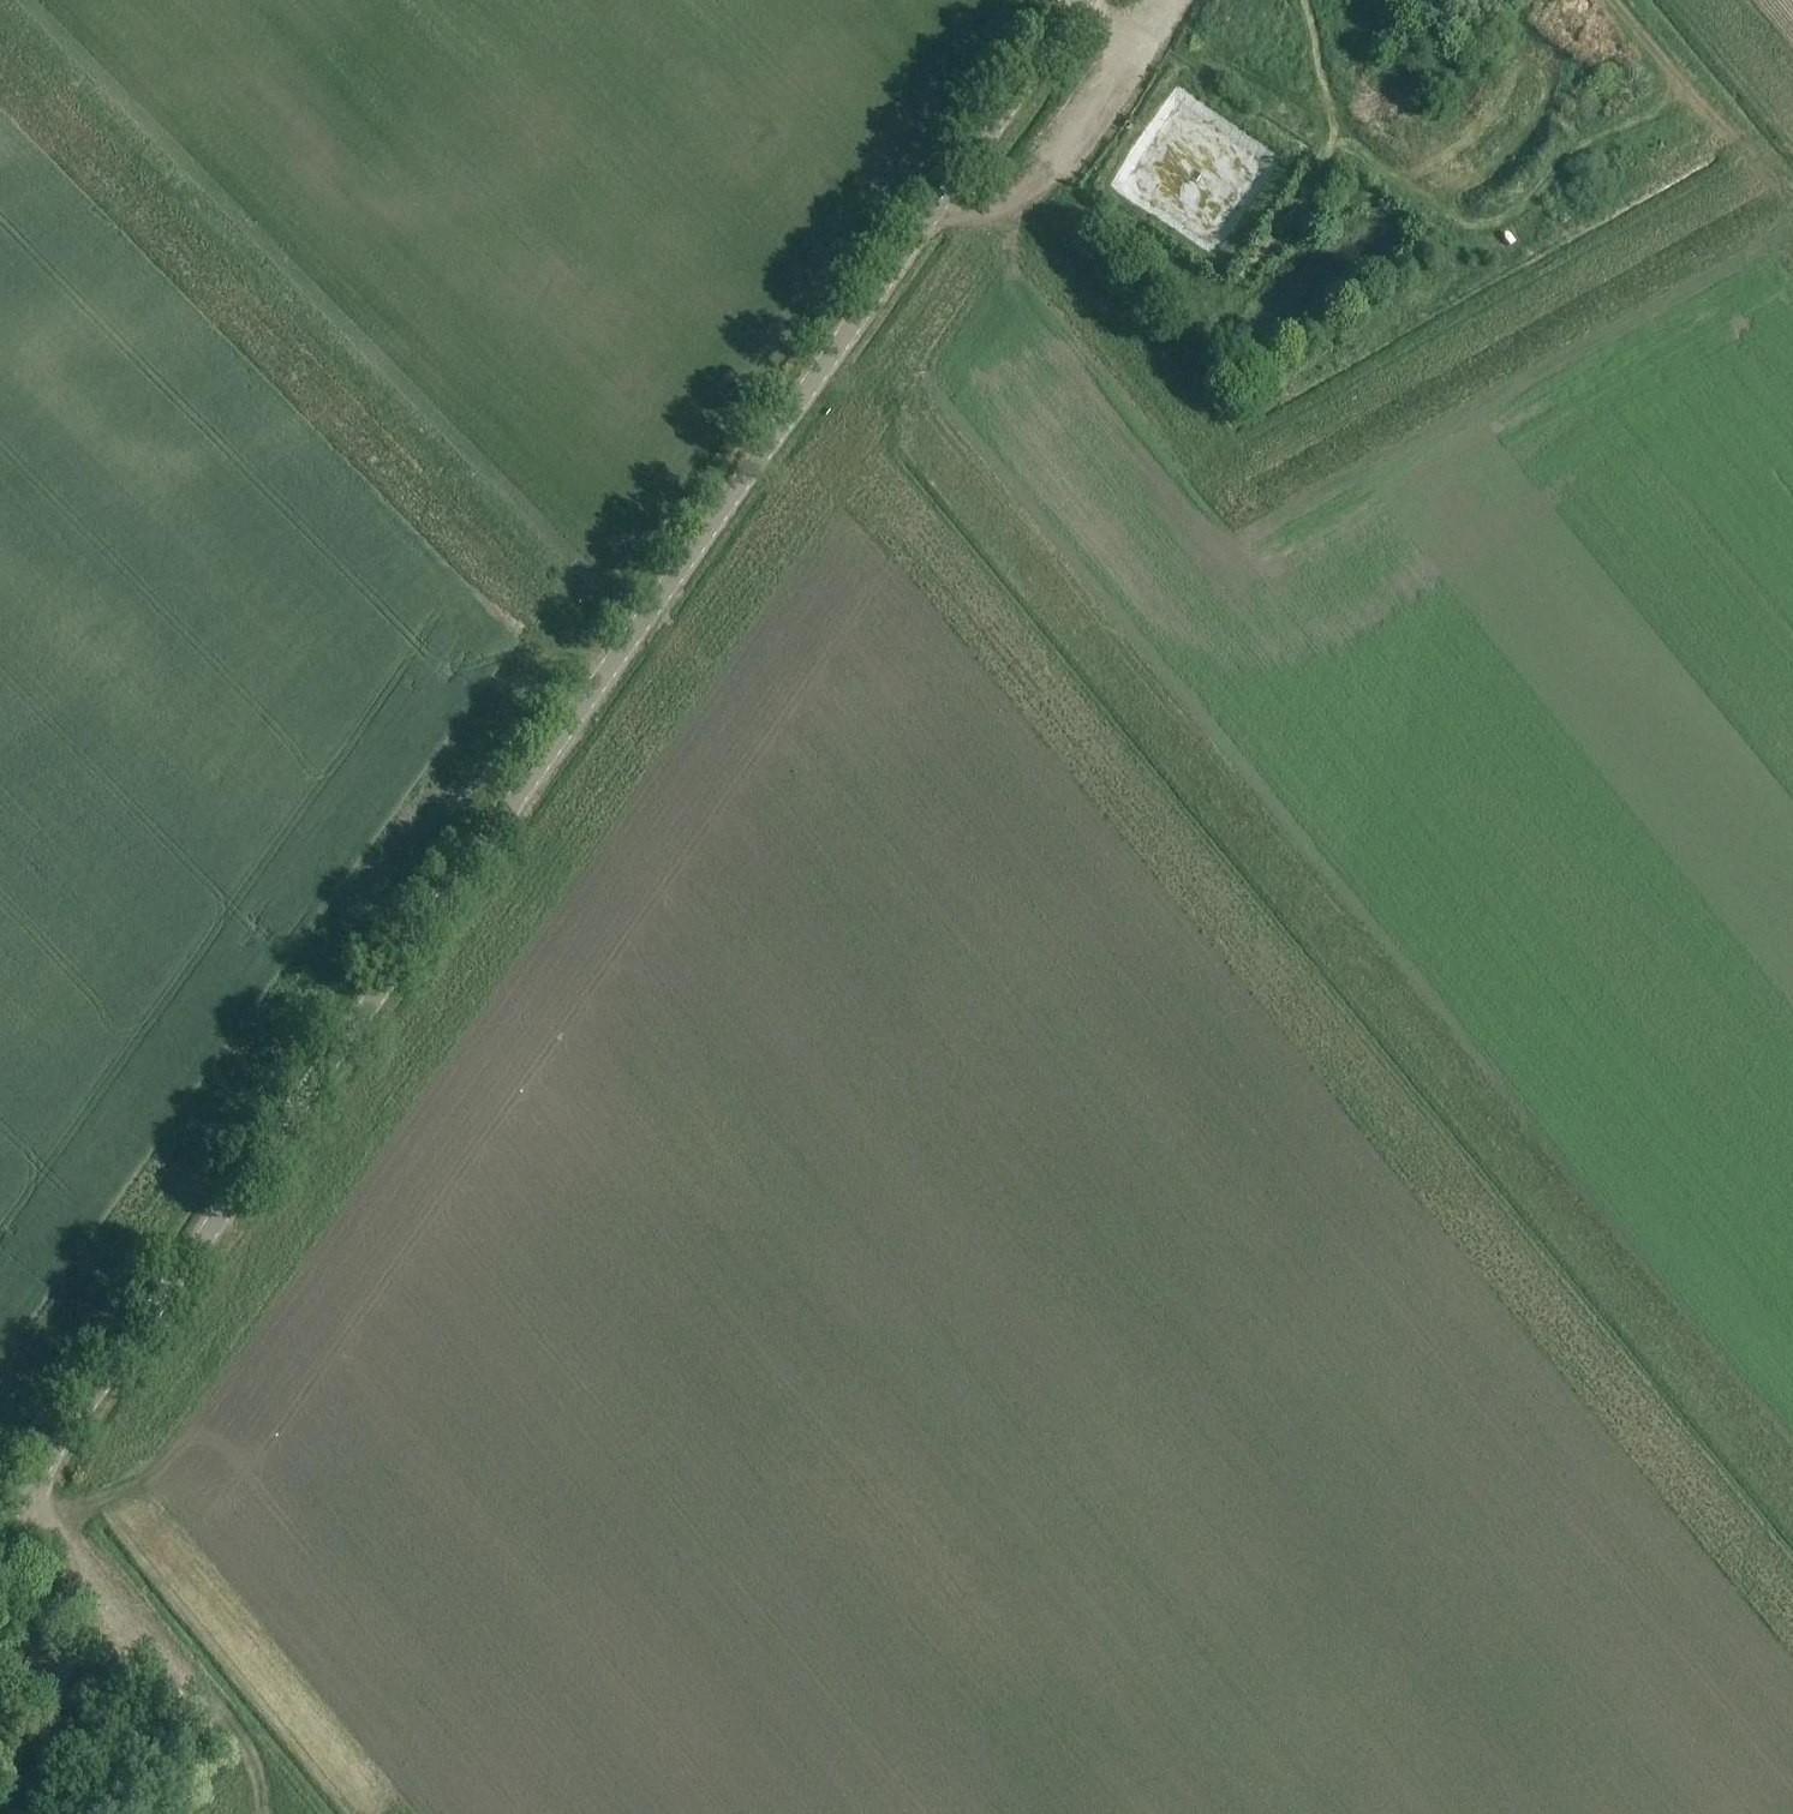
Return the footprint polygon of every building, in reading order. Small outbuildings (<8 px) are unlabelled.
[(1124,184),(1164,211),(1172,198),(1141,178),(1152,160),(1144,154),(1124,184)] [(1261,174),(1267,207),(1257,205),(1244,207),(1240,184),(1208,178),(1200,179),(1197,193),(1180,196),(1182,207),(1178,228),(1252,243),(1256,225),(1273,222),(1281,185),(1281,186),(1283,178),(1280,158),(1265,155),(1261,174)]
